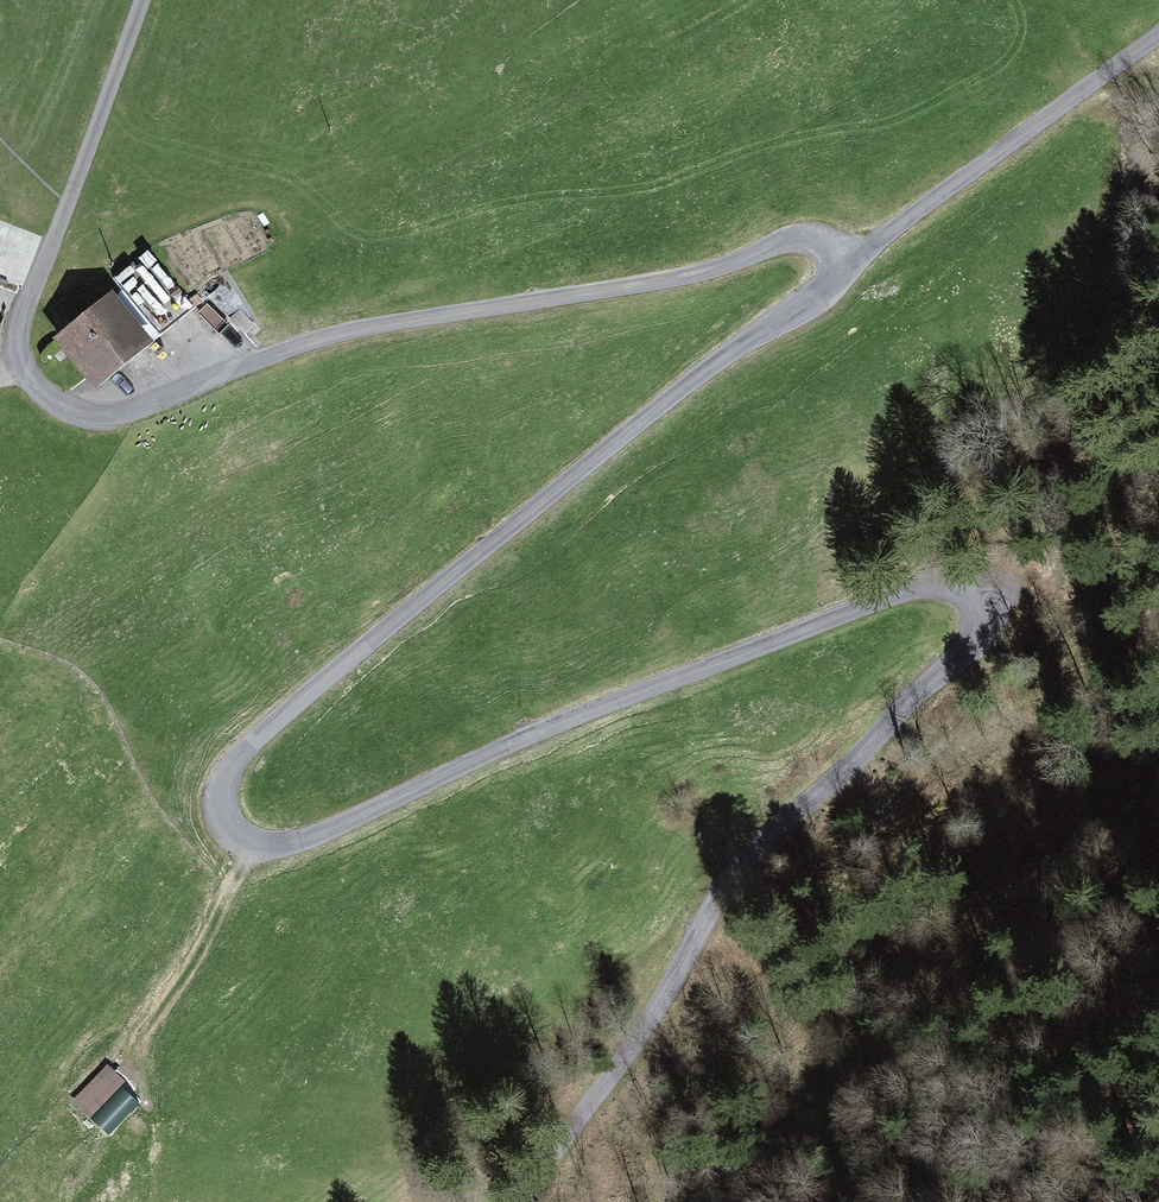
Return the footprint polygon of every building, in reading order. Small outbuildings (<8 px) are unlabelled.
[(147,348),(111,301),(61,340),(98,387),(147,348)] [(107,1050),(65,1085),(102,1130),(144,1096),(107,1050)]
